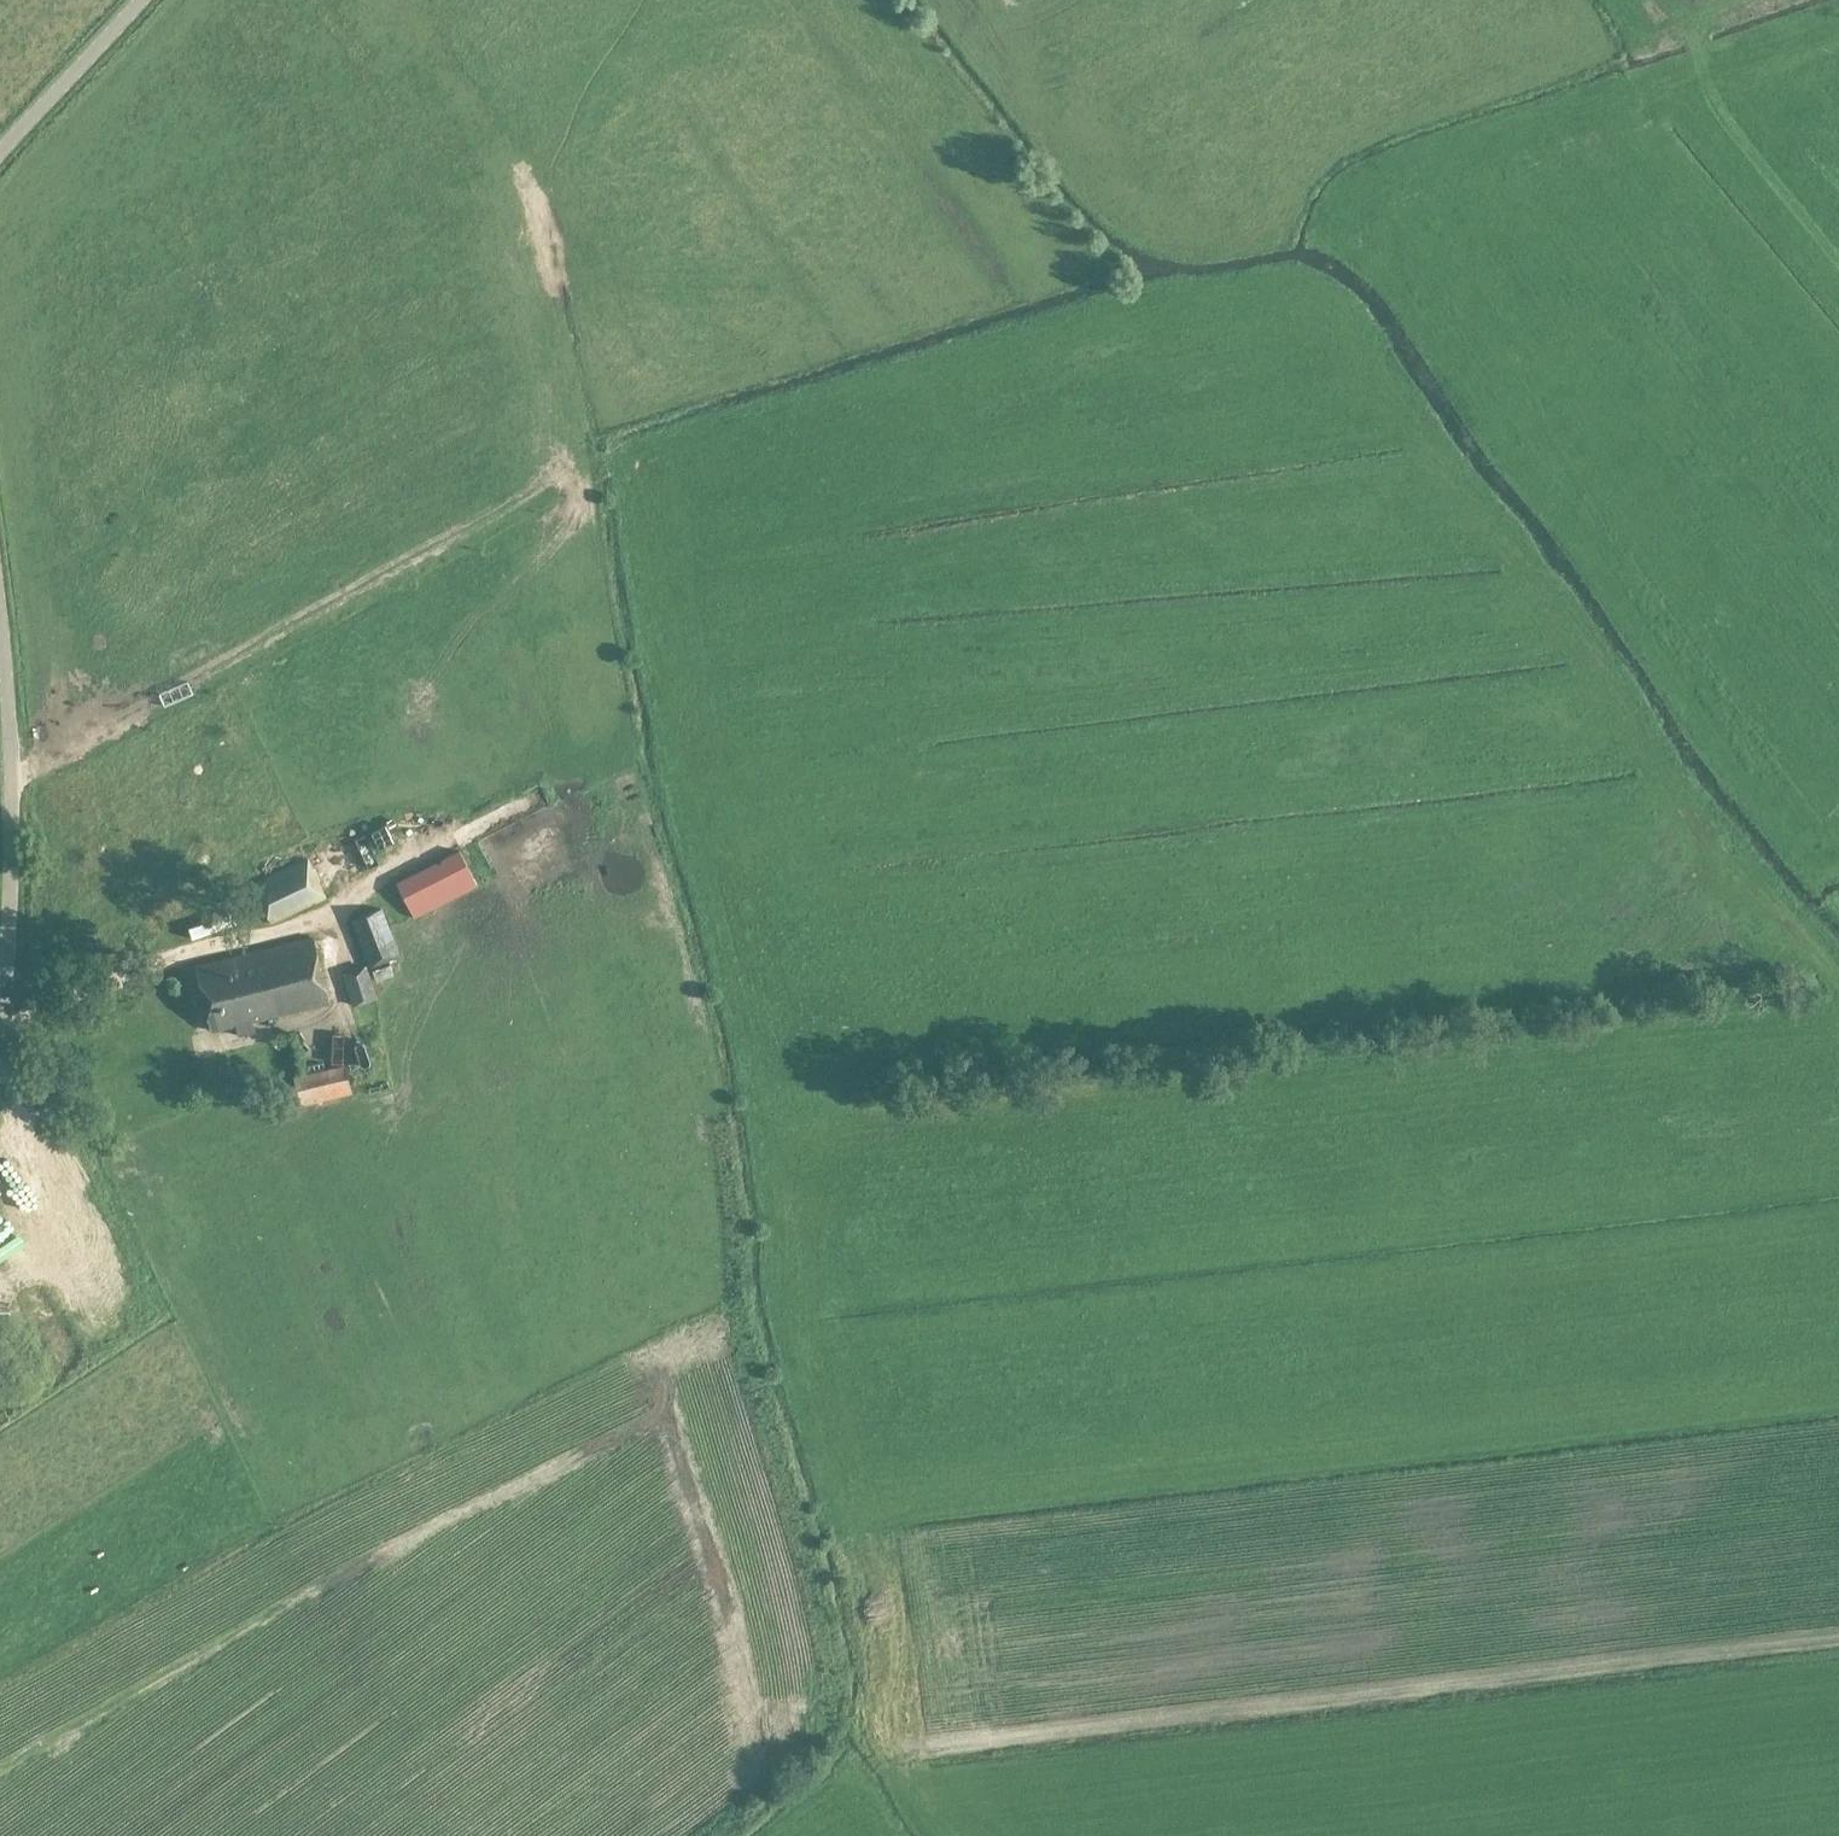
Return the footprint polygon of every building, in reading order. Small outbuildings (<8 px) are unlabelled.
[(477,885),(459,850),(397,883),(415,917),(477,885)] [(271,925),(326,899),(308,859),(252,885),(271,925)] [(363,952),(392,941),(374,894),(346,904),(363,952)] [(313,938),(254,953),(270,1017),(329,1002),(313,938)] [(270,1017),(254,953),(195,967),(210,1031),(236,1025),(239,1035),(254,1031),(252,1021),(270,1017)] [(345,990),(369,984),(361,954),(337,959),(345,990)] [(294,1076),(302,1106),(353,1094),(345,1065),(294,1076)]
